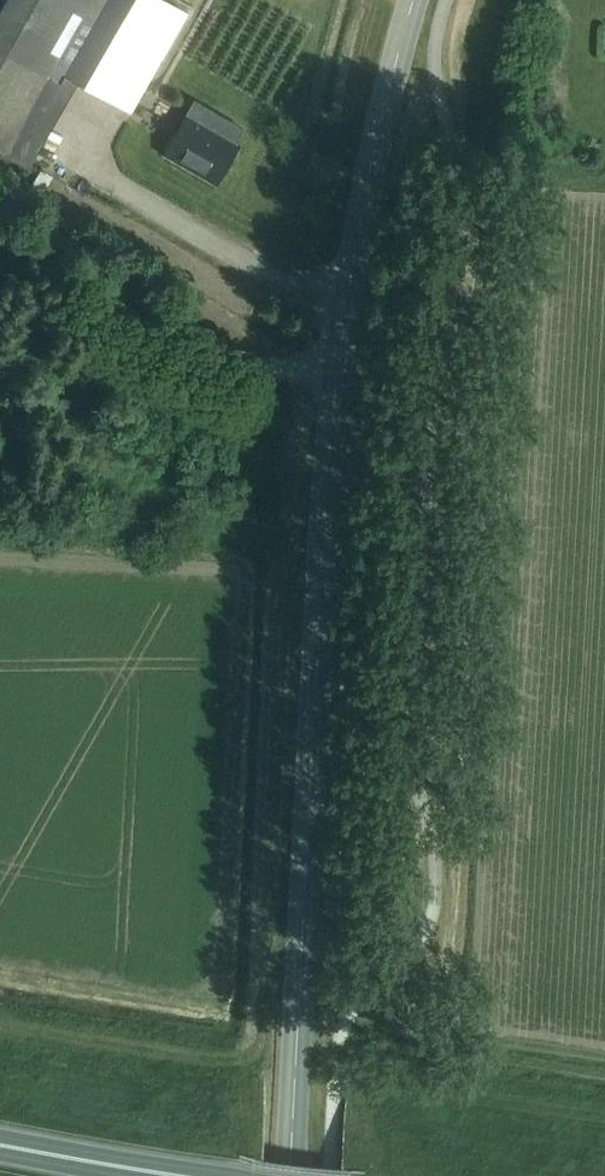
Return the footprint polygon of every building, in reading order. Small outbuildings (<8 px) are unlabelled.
[(0,8),(0,47),(62,81),(66,74),(106,0),(4,0),(0,8)] [(132,111),(187,11),(167,0),(106,0),(66,74),(132,111)] [(0,47),(0,147),(20,158),(62,81),(0,47)] [(216,183),(238,144),(187,114),(165,153),(216,183)]
